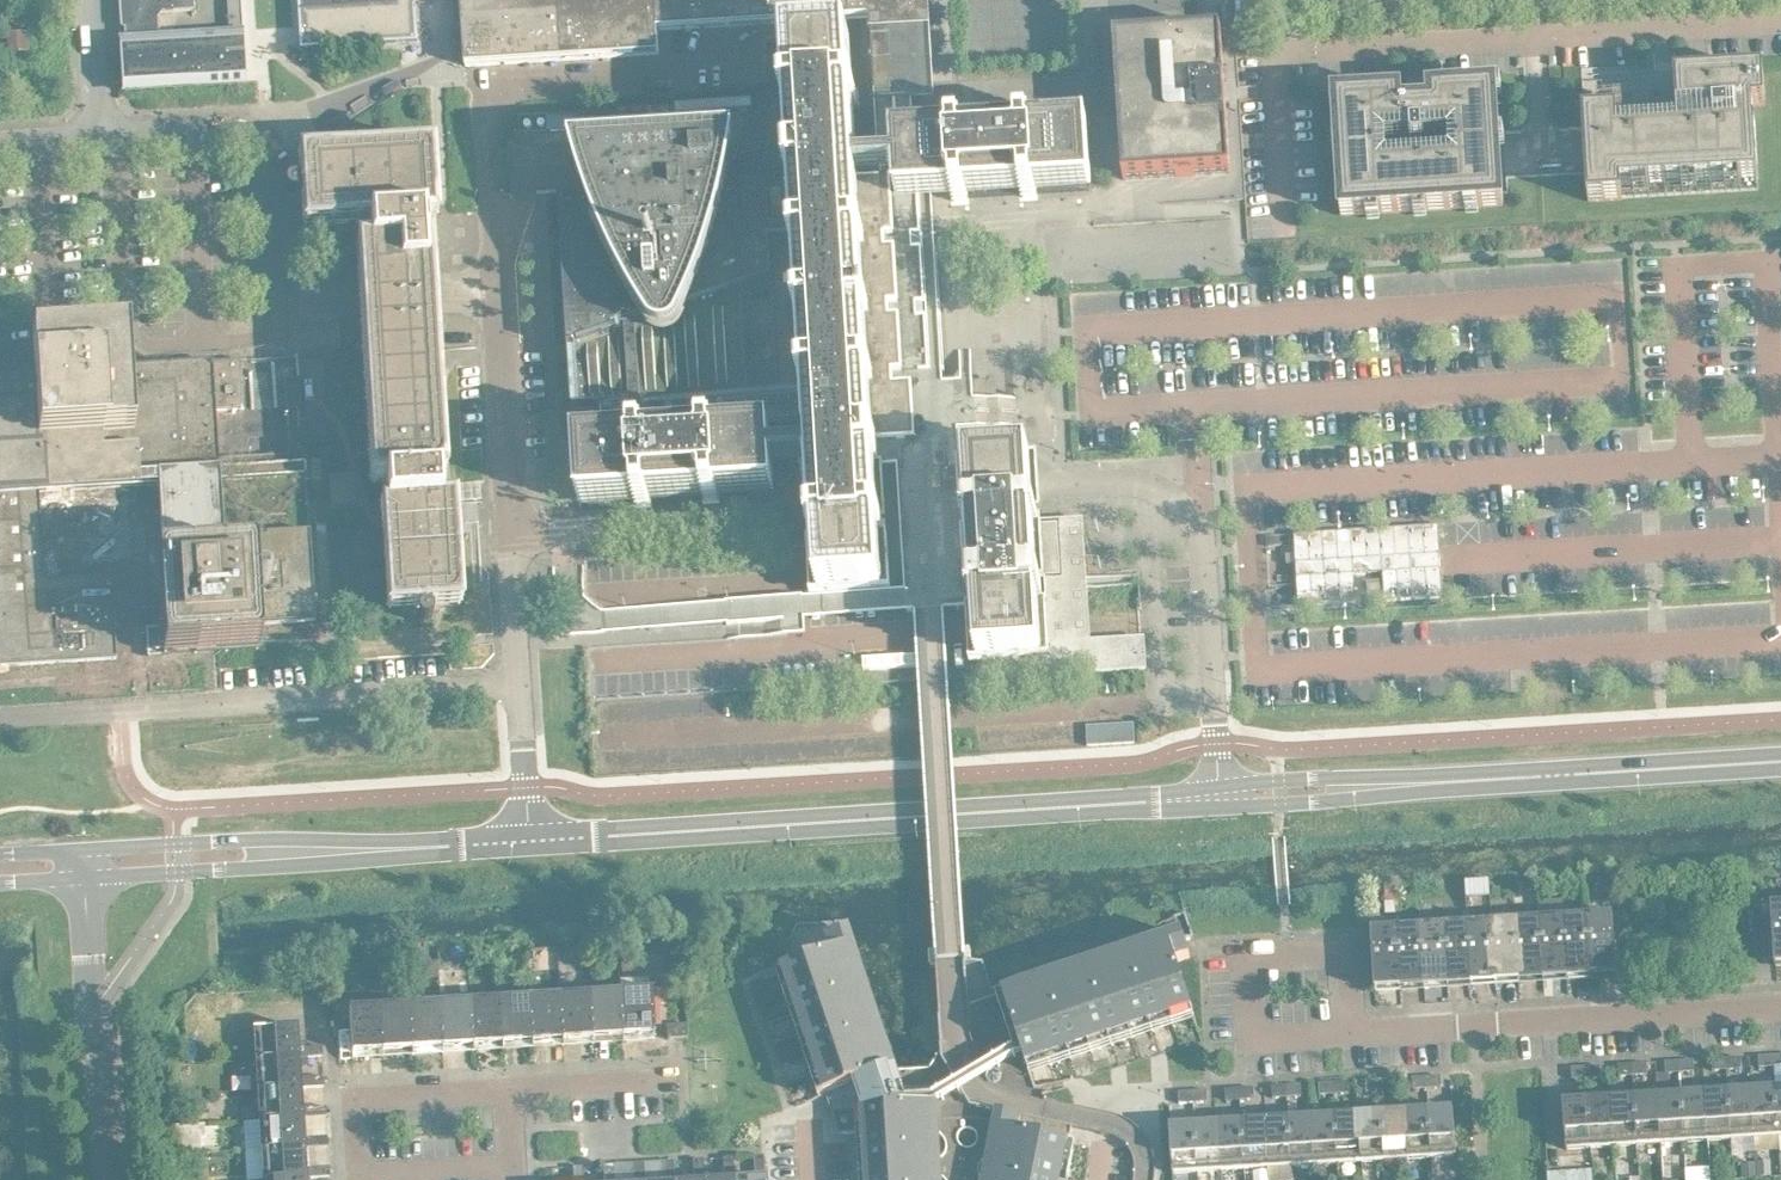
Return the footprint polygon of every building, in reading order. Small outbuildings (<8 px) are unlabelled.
[(130,42),(164,40),(162,17),(167,11),(199,8),(198,0),(124,0),(125,13),(128,13),(132,17),(132,22),(129,27),(130,42)] [(306,48),(421,40),(419,0),(303,0),(306,48)] [(469,64),(546,59),(585,56),(662,52),(661,28),(698,25),(737,23),(775,21),(793,20),(812,18),(873,15),(874,24),(875,38),(877,86),(879,86),(880,93),(897,92),(896,85),(900,85),(900,84),(922,83),(919,36),(919,21),(917,0),(465,0),(469,64)] [(33,30),(12,30),(12,50),(33,50),(33,30)] [(1227,66),(1225,30),(1118,37),(1127,178),(1234,171),(1227,66)] [(790,91),(784,92),(785,109),(791,109),(793,149),(794,160),(788,160),(790,187),(799,186),(801,228),(808,332),(810,375),(802,375),(803,393),(811,392),(815,444),(816,461),(816,468),(806,469),(809,524),(811,524),(812,536),(810,536),(814,593),(833,592),(876,589),(895,588),(891,531),(886,531),(885,519),(890,519),(886,464),(877,465),(877,462),(937,459),(932,384),(931,370),(933,370),(934,369),(934,367),(933,367),(930,315),(930,313),(929,313),(929,301),(929,299),(925,246),(926,246),(926,244),(923,199),(935,198),(955,197),(955,202),(973,201),(972,195),(1023,192),(1024,198),(1041,196),(1041,191),(1092,188),(1092,186),(1095,186),(1095,176),(1091,176),(1088,133),(1092,132),(1091,123),(1088,123),(1088,122),(1037,125),(1037,127),(1036,119),(1019,120),(1019,126),(968,129),(968,123),(950,125),(950,130),(919,132),(917,100),(916,101),(914,101),(901,102),(899,102),(897,102),(880,103),(882,146),(860,147),(858,105),(863,105),(862,87),(856,87),(853,36),(852,36),(852,33),(841,34),(798,36),(787,37),(788,40),(786,40),(790,91)] [(248,34),(164,40),(130,42),(124,43),(126,86),(250,78),(248,34)] [(1586,111),(1591,199),(1625,197),(1625,196),(1761,188),(1756,103),(1768,103),(1766,69),(1678,74),(1680,108),(1705,106),(1706,116),(1739,114),(1740,123),(1621,130),(1620,109),(1586,111)] [(1338,102),(1344,214),(1507,204),(1500,93),(1492,93),(1492,85),(1432,89),(1433,101),(1405,103),(1405,90),(1345,94),(1346,102),(1338,102)] [(590,196),(563,198),(576,407),(605,406),(607,438),(578,440),(581,493),(582,501),(582,504),(637,500),(637,506),(655,505),(654,499),(705,496),(706,502),(723,501),(723,495),(777,492),(777,489),(777,480),(776,472),(776,463),(816,461),(815,444),(811,392),(803,393),(802,375),(810,375),(808,332),(801,228),(775,229),(772,185),(733,187),(734,182),(735,177),(737,165),(739,155),(740,147),(741,140),(740,140),(741,135),(576,145),(577,150),(576,150),(578,157),(581,168),(585,179),(588,190),(590,196)] [(291,184),(289,188),(289,191),(291,195),(295,196),(299,196),(302,194),(304,194),(306,227),(347,224),(347,225),(347,226),(348,227),(349,227),(349,228),(350,228),(351,228),(352,228),(352,227),(353,227),(354,226),(354,225),(354,224),(373,222),(374,227),(374,240),(359,241),(374,481),(377,481),(379,501),(358,503),(359,518),(379,517),(380,528),(337,530),(338,549),(340,582),(342,600),(346,600),(389,597),(390,609),(423,607),(434,606),(469,604),(460,494),(444,495),(443,477),(451,476),(436,236),(428,237),(427,219),(443,218),(438,141),(301,150),(303,183),(301,183),(298,182),(294,182),(291,184)] [(1044,578),(1065,577),(1061,520),(1041,521),(1041,509),(1035,510),(1034,507),(965,511),(966,526),(941,528),(941,530),(924,531),(920,472),(901,472),(906,567),(908,567),(909,586),(970,583),(971,603),(980,603),(983,660),(999,659),(1001,678),(1147,668),(1142,583),(1045,589),(1044,578)] [(1492,878),(1468,879),(1469,896),(1493,895),(1492,878)] [(1398,881),(1388,881),(1388,889),(1398,889),(1398,881)] [(1399,900),(1388,900),(1388,913),(1399,913),(1399,900)] [(1774,904),(1764,904),(1764,914),(1775,913),(1774,909),(1774,904)] [(1764,914),(1762,914),(1762,920),(1763,934),(1776,933),(1775,926),(1775,913),(1764,914)] [(1616,919),(1590,921),(1594,973),(1617,972),(1617,973),(1639,972),(1638,952),(1618,954),(1616,919)] [(1590,921),(1566,922),(1570,975),(1594,973),(1590,921)] [(1566,922),(1542,924),(1546,976),(1570,975),(1566,922)] [(1542,924),(1519,925),(1522,978),(1546,976),(1542,924)] [(1519,925),(1495,927),(1498,979),(1522,978),(1519,925)] [(1495,927),(1471,928),(1474,981),(1498,979),(1495,927)] [(1471,928),(1447,930),(1450,982),(1474,981),(1471,928)] [(835,952),(786,969),(787,970),(794,990),(801,1011),(807,1031),(814,1052),(821,1072),(828,1093),(829,1093),(858,1083),(894,1071),(889,1055),(885,1044),(882,1035),(878,1024),(875,1015),(871,1003),(868,994),(864,983),(861,974),(857,963),(856,958),(863,956),(854,930),(831,938),(835,952)] [(1447,930),(1423,931),(1426,984),(1450,982),(1447,930)] [(1423,931),(1399,933),(1402,986),(1426,984),(1423,931)] [(1072,1051),(1196,1009),(1180,960),(1194,955),(1186,932),(1171,937),(1173,944),(989,1005),(993,1017),(1003,1013),(1007,1015),(1005,1019),(986,1025),(992,1045),(1002,1042),(1006,1044),(1004,1048),(994,1051),(998,1061),(1007,1058),(1015,1084),(1006,1087),(1010,1097),(1028,1091),(1030,1097),(1043,1100),(1043,1098),(1042,1095),(1032,1064),(1072,1051)] [(1402,986),(1399,933),(1375,934),(1378,988),(1379,988),(1379,987),(1402,986)] [(1763,934),(1763,941),(1776,941),(1776,933),(1763,934)] [(1763,941),(1764,949),(1776,948),(1776,941),(1763,941)] [(1764,957),(1777,956),(1776,948),(1764,949),(1764,957)] [(947,977),(949,974),(970,973),(969,957),(939,959),(944,1048),(946,1074),(976,1073),(976,1062),(955,1063),(952,1060),(955,1057),(975,1056),(974,1034),(953,1035),(950,1032),(953,1029),(973,1028),(972,1006),(952,1008),(948,1005),(951,1002),(972,1000),(970,979),(950,980),(947,977)] [(445,960),(429,960),(429,976),(445,976),(445,960)] [(654,990),(624,991),(627,1033),(657,1031),(657,1032),(658,1032),(656,988),(654,988),(654,990)] [(624,991),(594,993),(597,1035),(627,1033),(624,991)] [(594,993),(564,995),(567,1037),(597,1035),(594,993)] [(564,995),(534,997),(537,1039),(567,1037),(564,995)] [(534,997),(504,999),(507,1040),(537,1039),(534,997)] [(504,999),(474,1001),(477,1042),(507,1040),(504,999)] [(474,1001),(444,1002),(447,1044),(477,1042),(474,1001)] [(444,1002),(414,1004),(417,1046),(447,1044),(444,1002)] [(414,1004),(384,1006),(387,1048),(417,1046),(414,1004)] [(387,1048),(384,1006),(354,1008),(354,1006),(353,1007),(356,1051),(357,1051),(357,1049),(387,1048)] [(671,1023),(672,1036),(691,1035),(691,1022),(671,1023)] [(259,1028),(261,1058),(301,1055),(301,1056),(327,1054),(326,1044),(300,1046),(299,1026),(300,1026),(300,1024),(257,1027),(257,1028),(259,1028)] [(1776,1065),(1775,1053),(1761,1054),(1761,1066),(1776,1065)] [(261,1058),(262,1088),(303,1085),(303,1086),(329,1084),(328,1074),(302,1076),(301,1056),(301,1055),(261,1058)] [(1743,1055),(1728,1056),(1729,1068),(1743,1067),(1743,1055)] [(1729,1068),(1728,1056),(1714,1057),(1715,1068),(1729,1068)] [(1696,1058),(1681,1059),(1682,1070),(1696,1070),(1696,1058)] [(1682,1070),(1681,1059),(1667,1060),(1668,1071),(1682,1070)] [(1649,1061),(1635,1062),(1635,1073),(1650,1072),(1649,1061)] [(1635,1073),(1635,1062),(1620,1063),(1621,1074),(1635,1073)] [(1602,1064),(1588,1065),(1589,1076),(1603,1075),(1602,1064)] [(1589,1076),(1588,1065),(1574,1065),(1574,1077),(1589,1076)] [(829,1093),(832,1102),(842,1132),(867,1130),(868,1151),(870,1179),(939,1179),(936,1126),(951,1125),(949,1101),(939,1085),(899,1087),(894,1071),(858,1083),(829,1093)] [(1443,1073),(1428,1074),(1429,1086),(1444,1085),(1443,1073)] [(1429,1086),(1428,1074),(1414,1075),(1415,1087),(1429,1086)] [(1396,1076),(1382,1077),(1382,1089),(1397,1088),(1396,1076)] [(1382,1089),(1382,1077),(1367,1078),(1368,1090),(1382,1089)] [(1349,1079),(1335,1080),(1336,1092),(1350,1091),(1349,1079)] [(1336,1092),(1335,1080),(1321,1081),(1321,1093),(1336,1092)] [(1303,1082),(1288,1083),(1289,1095),(1303,1094),(1303,1082)] [(1289,1095),(1288,1083),(1274,1084),(1275,1096),(1289,1095)] [(262,1088),(264,1118),(305,1115),(305,1116),(330,1114),(330,1104),(304,1106),(303,1086),(303,1085),(262,1088)] [(1256,1085),(1242,1086),(1242,1098),(1257,1097),(1256,1085)] [(1242,1098),(1242,1086),(1227,1087),(1228,1098),(1242,1098)] [(1209,1088),(1195,1089),(1196,1100),(1210,1100),(1209,1088)] [(1777,1088),(1754,1089),(1757,1135),(1780,1133),(1777,1088)] [(1196,1100),(1195,1089),(1180,1090),(1181,1101),(1196,1100)] [(1754,1089),(1730,1091),(1733,1136),(1757,1135),(1754,1089)] [(1730,1091),(1707,1092),(1710,1138),(1733,1136),(1730,1091)] [(1707,1092),(1684,1094),(1686,1139),(1710,1138),(1707,1092)] [(1684,1094),(1660,1095),(1663,1141),(1686,1139),(1684,1094)] [(1660,1095),(1637,1096),(1640,1142),(1663,1141),(1660,1095)] [(1637,1096),(1613,1098),(1616,1143),(1640,1142),(1637,1096)] [(1613,1098),(1590,1099),(1593,1145),(1616,1143),(1613,1098)] [(1046,1113),(1077,1119),(1080,1105),(1048,1099),(1046,1113)] [(1593,1145),(1590,1099),(1565,1101),(1568,1147),(1570,1147),(1570,1146),(1593,1145)] [(1300,1100),(1291,1101),(1292,1113),(1301,1112),(1300,1100)] [(1455,1108),(1431,1109),(1433,1155),(1456,1153),(1456,1154),(1458,1154),(1455,1108)] [(1431,1109),(1407,1111),(1410,1156),(1433,1155),(1431,1109)] [(1004,1127),(993,1179),(1064,1179),(1072,1139),(1021,1129),(1024,1116),(1024,1115),(1001,1110),(997,1126),(1004,1127)] [(1407,1111),(1384,1112),(1387,1157),(1410,1156),(1407,1111)] [(1384,1112),(1361,1114),(1363,1159),(1387,1157),(1384,1112)] [(1361,1114),(1337,1115),(1340,1160),(1363,1159),(1361,1114)] [(264,1118),(266,1148),(306,1145),(306,1146),(332,1144),(332,1134),(306,1136),(305,1116),(305,1115),(264,1118)] [(1337,1115),(1314,1116),(1317,1162),(1340,1160),(1337,1115)] [(1314,1116),(1290,1118),(1293,1163),(1317,1162),(1314,1116)] [(1290,1118),(1267,1119),(1270,1165),(1293,1163),(1290,1118)] [(1267,1119),(1244,1121),(1247,1166),(1270,1165),(1267,1119)] [(1244,1121),(1220,1122),(1223,1168),(1247,1166),(1244,1121)] [(1220,1122),(1197,1124),(1200,1169),(1223,1168),(1220,1122)] [(1200,1169),(1197,1124),(1172,1125),(1175,1171),(1177,1171),(1177,1170),(1200,1169)] [(266,1148),(268,1178),(308,1175),(308,1176),(334,1174),(334,1164),(308,1166),(306,1146),(306,1145),(266,1148)] [(197,1153),(198,1167),(209,1166),(208,1152),(197,1153)] [(739,1179),(770,1179),(770,1176),(769,1176),(768,1153),(758,1153),(759,1178),(739,1179)] [(725,1179),(739,1179),(738,1155),(728,1155),(729,1179),(725,1179)] [(708,1156),(698,1157),(699,1179),(709,1179),(708,1156)] [(678,1158),(668,1159),(669,1179),(679,1179),(678,1158)] [(1774,1159),(1759,1159),(1759,1160),(1760,1175),(1775,1175),(1774,1159)] [(648,1160),(638,1161),(639,1179),(649,1179),(648,1160)] [(1759,1160),(1745,1161),(1746,1176),(1760,1175),(1759,1160)] [(618,1162),(608,1163),(609,1179),(619,1179),(618,1162)] [(587,1164),(578,1164),(579,1179),(588,1179),(587,1164)]
